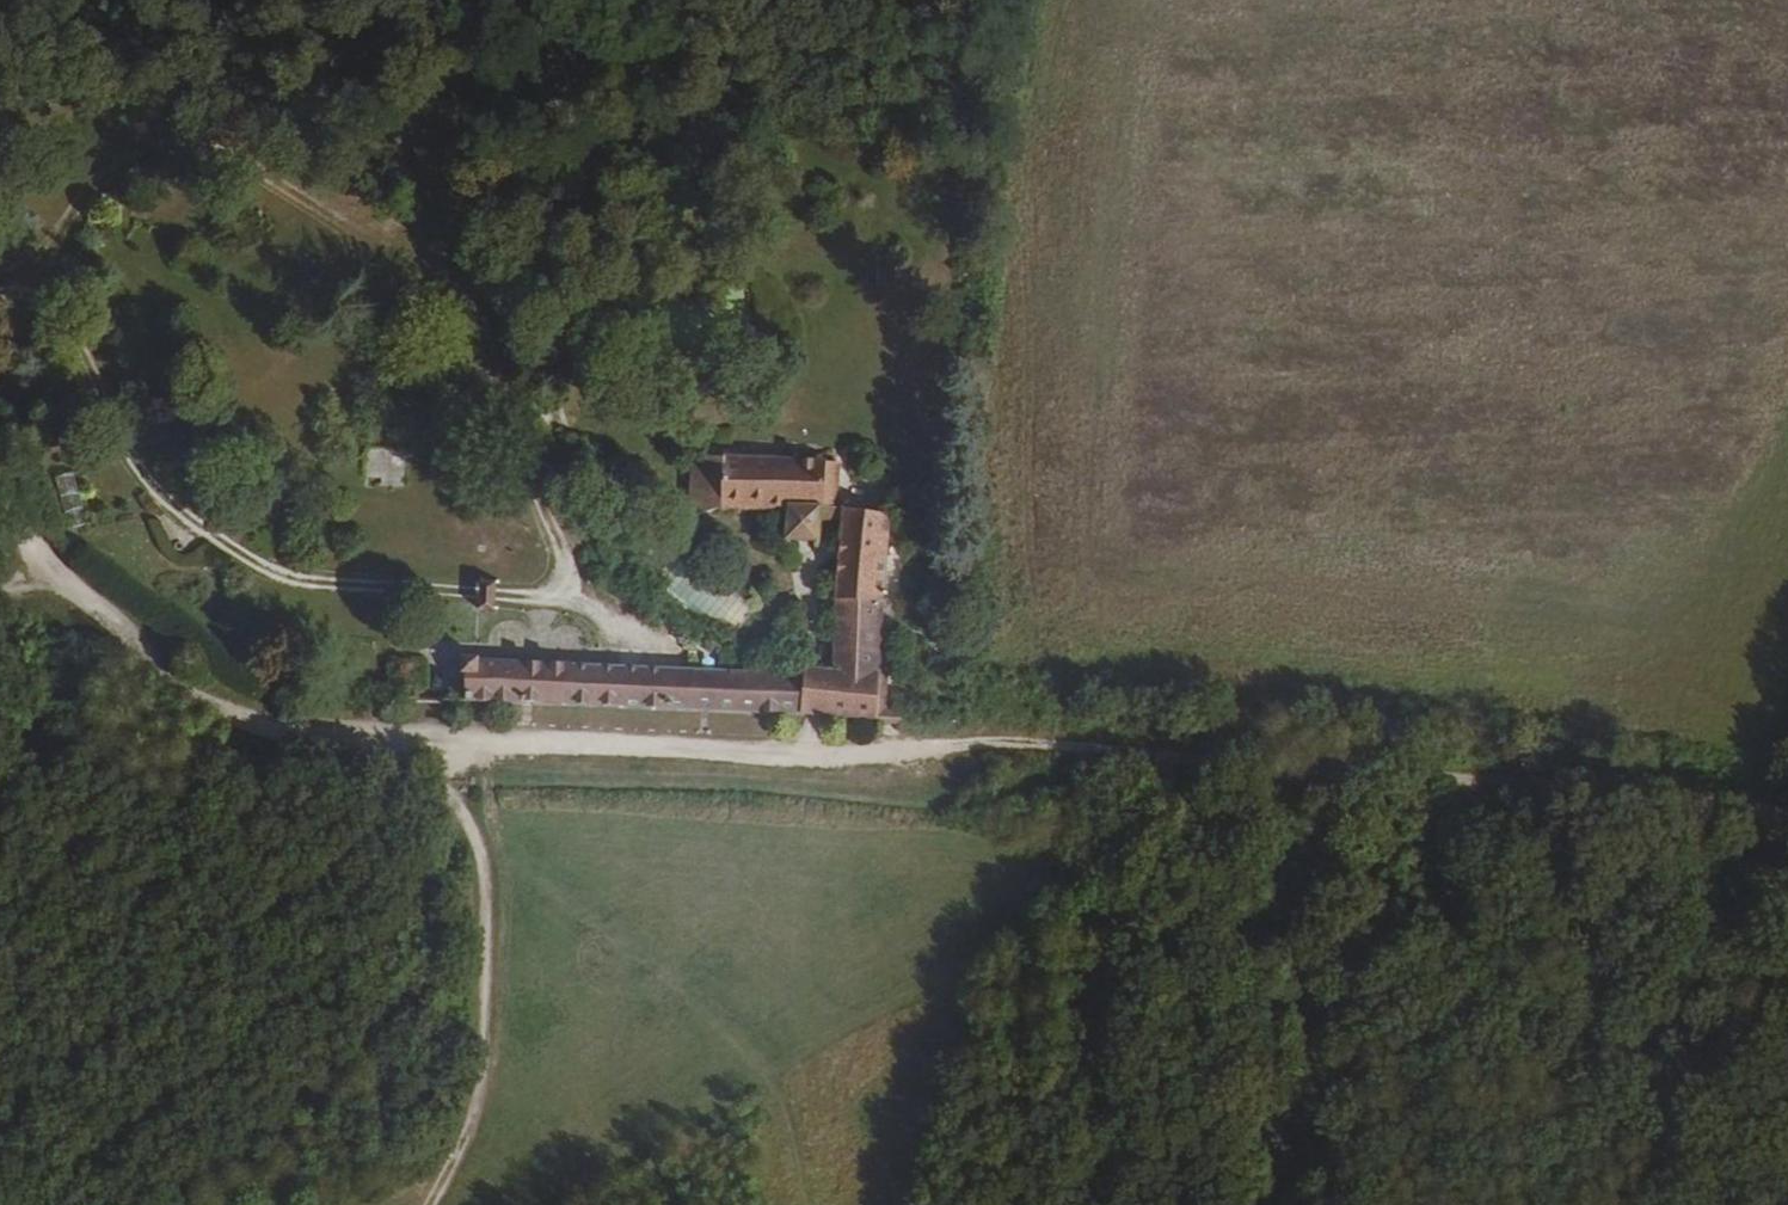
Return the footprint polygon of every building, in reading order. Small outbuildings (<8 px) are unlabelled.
[(810,680),(777,680),(772,723),(886,729),(900,478),(696,463),(697,523),(719,517),(738,517),(740,537),(797,540),(798,560),(809,560),(811,556),(819,556),(819,562),(830,562),(831,544),(846,546),(844,676),(815,674),(810,680)] [(71,473),(52,479),(64,518),(83,512),(71,473)] [(772,723),(777,680),(493,670),(481,662),(475,662),(472,708),(772,723)]
